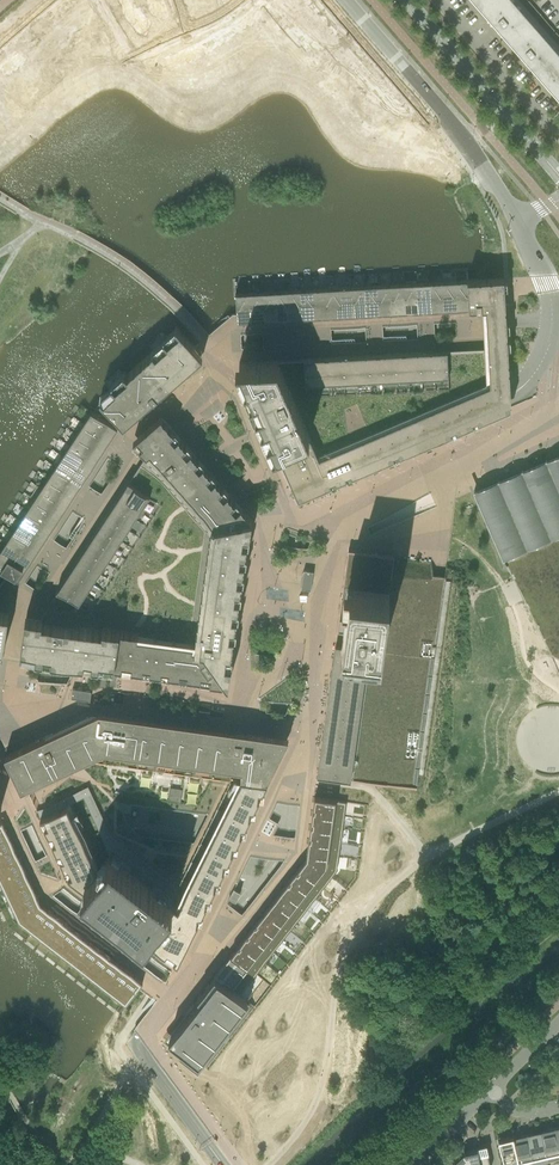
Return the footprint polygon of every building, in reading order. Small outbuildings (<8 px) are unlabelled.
[(119,1),(129,13),(132,16),(139,10),(136,7),(144,0),(121,0),(119,1)] [(279,10),(286,19),(288,21),(309,2),(308,0),(292,0),(284,7),(284,6),(279,10)] [(485,15),(503,0),(472,0),(485,15)] [(517,51),(540,31),(513,0),(503,0),(485,15),(517,51)] [(267,1),(260,6),(263,10),(270,4),(267,1)] [(554,30),(528,1),(524,5),(549,35),(554,30)] [(309,2),(288,21),(289,23),(297,31),(300,35),(307,29),(304,26),(318,12),(309,2)] [(204,9),(193,19),(212,40),(223,31),(227,28),(221,21),(217,24),(204,9)] [(184,27),(183,28),(197,45),(202,50),(210,42),(212,40),(193,19),(184,27)] [(286,19),(280,25),(283,29),(289,23),(288,21),(286,19)] [(56,21),(54,23),(60,30),(64,26),(58,20),(56,21)] [(169,31),(168,32),(183,49),(187,54),(194,48),(197,45),(183,28),(184,27),(179,22),(169,31)] [(155,35),(154,36),(168,53),(173,58),(179,52),(183,49),(168,32),(169,31),(165,26),(155,35)] [(150,30),(139,40),(158,62),(165,56),(168,53),(154,36),(155,35),(150,30)] [(316,40),(309,46),(312,49),(320,58),(322,60),(343,41),(334,30),(319,43),(316,40)] [(549,88),(558,79),(558,53),(540,31),(517,51),(549,88)] [(556,32),(551,36),(558,46),(558,36),(556,32)] [(33,33),(30,36),(36,42),(39,39),(33,33)] [(2,68),(6,65),(14,58),(16,56),(0,38),(0,66),(2,68)] [(39,39),(36,42),(41,49),(45,46),(39,39)] [(212,40),(210,42),(216,48),(220,45),(214,39),(212,40)] [(197,45),(194,48),(199,54),(203,51),(202,50),(197,45)] [(183,49),(179,52),(185,59),(189,55),(187,54),(183,49)] [(168,53),(165,56),(170,63),(174,59),(173,58),(168,53)] [(16,56),(14,58),(20,64),(24,61),(18,55),(16,56)] [(320,58),(313,64),(316,67),(323,62),(322,60),(320,58)] [(342,74),(336,80),(339,83),(345,77),(344,76),(342,74)] [(549,88),(558,100),(558,79),(549,88)] [(336,80),(329,85),(332,89),(339,83),(336,80)] [(277,360),(239,362),(244,373),(241,374),(250,396),(256,409),(275,453),(279,462),(283,473),(296,503),(364,474),(363,472),(411,451),(447,435),(459,430),(511,408),(507,347),(504,280),(504,278),(479,280),(467,280),(469,310),(485,309),(488,348),(471,349),(473,384),(419,387),(424,398),(423,398),(428,410),(426,411),(412,378),(343,382),(296,403),(277,360)] [(454,281),(455,302),(456,311),(469,310),(467,280),(465,281),(454,281)] [(441,282),(442,302),(443,312),(456,311),(455,302),(454,281),(441,282)] [(429,283),(428,283),(429,303),(430,312),(443,312),(442,302),(441,282),(429,283)] [(403,284),(404,305),(404,314),(417,313),(417,304),(415,283),(403,284)] [(416,283),(415,283),(417,304),(417,313),(430,312),(429,303),(428,283),(416,283)] [(390,285),(391,305),(391,315),(404,314),(404,305),(403,284),(390,285)] [(377,286),(378,306),(379,315),(391,315),(391,305),(390,285),(377,286)] [(351,287),(352,308),(353,317),(366,316),(365,307),(364,286),(351,287)] [(364,286),(365,307),(366,316),(379,315),(378,306),(377,286),(364,286)] [(338,288),(333,288),(334,310),(334,318),(340,317),(353,317),(352,308),(351,287),(338,288)] [(327,288),(314,289),(315,310),(316,319),(329,318),(334,318),(334,310),(333,288),(327,288)] [(313,289),(301,290),(302,310),(302,320),(316,319),(315,310),(314,289),(313,289)] [(300,290),(288,291),(289,311),(289,320),(302,320),(302,310),(301,290),(300,290)] [(274,291),(261,292),(263,313),(263,322),(276,321),(276,312),(275,291),(274,291)] [(287,291),(275,291),(276,312),(276,321),(289,320),(289,311),(288,291),(287,291)] [(261,292),(248,293),(249,313),(250,323),(263,322),(263,313),(261,292)] [(248,293),(235,294),(236,314),(237,323),(250,323),(249,313),(248,293)] [(112,388),(99,399),(122,425),(123,426),(185,373),(202,358),(194,349),(178,330),(176,328),(175,329),(176,330),(170,335),(163,341),(167,346),(155,356),(152,353),(127,376),(126,375),(124,373),(123,374),(124,376),(127,379),(115,389),(112,386),(111,387),(112,388)] [(447,350),(433,351),(435,376),(448,376),(447,350)] [(433,351),(420,352),(422,377),(435,376),(433,351)] [(420,352),(407,353),(409,378),(422,377),(420,352)] [(394,353),(381,354),(383,379),(396,379),(394,353)] [(407,353),(394,353),(396,379),(409,378),(407,353)] [(381,354),(369,355),(370,380),(383,379),(381,354)] [(369,355),(356,356),(357,381),(370,380),(369,355)] [(343,356),(330,357),(331,382),(344,381),(343,356)] [(356,356),(343,356),(344,381),(357,381),(356,356)] [(330,357),(317,358),(318,383),(331,382),(330,357)] [(317,358),(303,359),(305,384),(318,383),(317,358)] [(91,412),(84,423),(110,440),(117,429),(91,412)] [(45,613),(39,622),(40,619),(25,617),(20,653),(35,656),(35,658),(99,666),(103,667),(103,670),(209,685),(210,682),(228,685),(231,664),(230,664),(248,536),(249,536),(252,519),(241,506),(239,508),(161,417),(133,441),(142,452),(146,456),(150,453),(166,472),(175,482),(161,503),(148,501),(109,560),(99,630),(69,626),(70,623),(70,624),(74,618),(64,611),(60,617),(48,609),(45,613)] [(84,423),(77,434),(103,451),(110,440),(84,423)] [(76,434),(69,445),(96,462),(103,451),(77,434),(76,434)] [(62,455),(62,456),(89,473),(96,462),(69,445),(62,455)] [(55,466),(82,484),(89,473),(62,456),(55,466)] [(552,465),(541,470),(482,495),(508,557),(503,559),(505,564),(550,654),(558,660),(558,481),(552,465)] [(48,477),(74,495),(82,484),(55,466),(48,477)] [(41,488),(67,506),(74,495),(48,477),(41,488)] [(120,494),(137,505),(142,508),(150,497),(128,482),(120,494)] [(34,499),(60,516),(67,506),(41,488),(34,499)] [(113,505),(130,516),(135,519),(142,508),(137,505),(120,494),(113,505)] [(27,509),(27,510),(53,527),(60,516),(34,499),(27,509)] [(113,505),(106,515),(128,530),(135,519),(130,516),(113,505)] [(20,520),(19,521),(46,538),(53,527),(27,510),(20,520)] [(106,515),(99,526),(121,541),(128,530),(106,515)] [(13,531),(12,532),(39,549),(46,538),(19,521),(13,531)] [(99,526),(92,537),(114,551),(121,541),(99,526)] [(6,542),(5,543),(32,560),(39,549),(12,532),(6,542)] [(92,537),(85,548),(107,562),(114,551),(92,537)] [(25,571),(32,560),(5,543),(0,551),(0,555),(25,571)] [(85,548),(78,559),(100,573),(107,562),(85,548)] [(392,569),(394,556),(348,550),(341,596),(332,660),(321,743),(316,774),(416,788),(447,564),(446,564),(444,576),(433,575),(431,562),(430,562),(432,575),(392,569)] [(8,576),(18,582),(25,571),(0,555),(0,570),(8,576)] [(78,559),(71,569),(93,584),(100,573),(78,559)] [(71,569),(64,580),(86,595),(93,584),(71,569)] [(56,592),(57,592),(78,606),(86,595),(64,580),(56,592)] [(3,654),(8,613),(0,612),(0,654),(3,654)] [(87,715),(5,756),(33,811),(79,787),(109,839),(192,898),(154,975),(173,988),(286,842),(297,749),(284,748),(286,737),(87,715)] [(67,805),(40,817),(41,819),(45,817),(48,825),(44,826),(49,836),(52,834),(56,841),(52,843),(57,853),(60,851),(64,858),(60,860),(65,870),(68,868),(72,875),(68,877),(73,881),(103,904),(101,906),(102,907),(104,905),(177,962),(193,931),(195,933),(196,931),(194,929),(198,921),(196,921),(197,914),(201,914),(207,904),(205,904),(206,897),(210,897),(215,886),(214,886),(215,879),(219,879),(224,869),(223,868),(224,861),(227,862),(233,851),(231,851),(232,844),(236,844),(242,833),(240,833),(241,826),(245,827),(250,816),(249,816),(250,809),(254,809),(259,798),(257,798),(258,791),(262,792),(265,786),(267,783),(266,782),(266,783),(241,779),(195,872),(186,889),(186,890),(182,898),(178,906),(109,853),(97,869),(67,805)] [(313,803),(312,811),(316,811),(344,815),(346,802),(314,797),(313,803)] [(311,816),(310,824),(314,825),(342,828),(344,815),(316,811),(312,811),(311,816)] [(0,822),(0,837),(8,833),(8,832),(4,825),(2,821),(0,822)] [(310,830),(309,838),(312,838),(341,842),(342,828),(314,825),(310,824),(310,830)] [(0,837),(0,851),(14,845),(13,844),(14,844),(14,843),(13,843),(8,833),(0,837)] [(308,843),(307,851),(310,852),(339,855),(339,854),(341,842),(312,838),(309,838),(308,843)] [(0,851),(0,865),(19,857),(19,856),(19,855),(14,845),(0,851)] [(306,857),(309,860),(331,877),(337,870),(339,855),(310,852),(307,851),(306,853),(306,856),(306,857)] [(0,865),(0,880),(25,868),(24,868),(25,867),(24,867),(19,857),(0,865)] [(301,863),(297,868),(300,871),(323,888),(331,877),(309,860),(306,857),(301,863)] [(0,880),(1,882),(5,891),(30,880),(30,879),(30,878),(29,878),(25,868),(0,880)] [(292,874),(289,879),(292,881),(314,898),(323,888),(300,871),(297,868),(292,874)] [(284,885),(280,890),(284,892),(306,909),(311,903),(314,898),(292,881),(289,879),(284,885)] [(30,880),(5,891),(6,894),(10,902),(11,903),(36,891),(35,891),(36,891),(35,890),(30,880)] [(276,896),(272,900),(275,903),(297,920),(306,909),(284,892),(280,890),(276,896)] [(36,891),(11,903),(12,906),(17,917),(19,920),(41,902),(36,891)] [(267,907),(264,911),(267,913),(289,931),(297,920),(275,903),(272,900),(267,907)] [(41,902),(19,920),(21,922),(31,930),(33,931),(50,910),(41,903),(41,902)] [(50,910),(33,931),(34,932),(42,938),(43,939),(60,918),(51,911),(52,910),(51,910),(50,910)] [(259,917),(255,922),(258,924),(281,942),(285,937),(289,931),(267,913),(264,911),(259,917)] [(60,918),(43,939),(44,940),(52,946),(53,947),(70,926),(62,919),(62,918),(61,918),(60,918)] [(251,928),(247,933),(250,935),(273,952),(281,942),(258,924),(255,922),(251,928)] [(70,926),(53,947),(54,948),(62,954),(64,955),(80,933),(72,927),(72,926),(71,926),(70,926)] [(80,933),(64,955),(65,956),(72,962),(74,963),(91,941),(82,935),(82,934),(81,934),(80,933)] [(242,939),(239,943),(242,946),(264,963),(273,952),(250,935),(247,933),(242,939)] [(91,941),(74,963),(75,964),(82,970),(84,971),(101,949),(92,943),(92,942),(91,942),(91,941)] [(234,949),(230,954),(233,956),(256,974),(264,963),(242,946),(239,943),(234,949)] [(101,949),(84,971),(85,972),(92,978),(94,979),(111,957),(102,951),(103,950),(102,950),(101,949)] [(225,960),(222,965),(225,967),(247,984),(256,974),(233,956),(230,954),(225,960)] [(111,957),(94,979),(95,980),(103,986),(104,987),(121,965),(112,958),(113,958),(112,957),(112,958),(111,957)] [(121,965),(104,987),(105,988),(113,994),(114,995),(131,973),(123,966),(122,965),(122,966),(121,965)] [(217,971),(213,976),(217,978),(217,977),(239,995),(240,994),(247,984),(225,967),(222,965),(217,971)] [(131,973),(114,995),(116,996),(123,1001),(126,1004),(139,987),(143,982),(133,974),(132,973),(132,974),(131,973)] [(185,1018),(169,1039),(195,1060),(199,1062),(215,1041),(235,1016),(247,1000),(240,994),(239,995),(217,977),(217,978),(212,984),(209,981),(206,986),(209,988),(206,991),(204,994),(201,992),(198,996),(201,998),(199,1000),(196,1004),(193,1002),(190,1005),(185,1011),(188,1014),(185,1018)] [(542,1135),(546,1156),(547,1162),(558,1159),(558,1147),(555,1128),(554,1128),(555,1129),(549,1131),(549,1134),(542,1135)] [(527,1135),(531,1155),(532,1159),(546,1156),(542,1135),(534,1137),(533,1134),(527,1136),(527,1135)] [(514,1142),(518,1162),(519,1164),(531,1164),(534,1164),(532,1159),(531,1155),(527,1135),(526,1135),(527,1136),(521,1137),(521,1140),(516,1141),(514,1142)] [(498,1140),(498,1141),(499,1143),(504,1164),(519,1164),(518,1162),(514,1142),(513,1137),(504,1139),(503,1139),(499,1140),(498,1140)] [(463,1153),(470,1164),(490,1164),(486,1147),(463,1153)] [(451,1164),(470,1164),(463,1153),(451,1164)]
